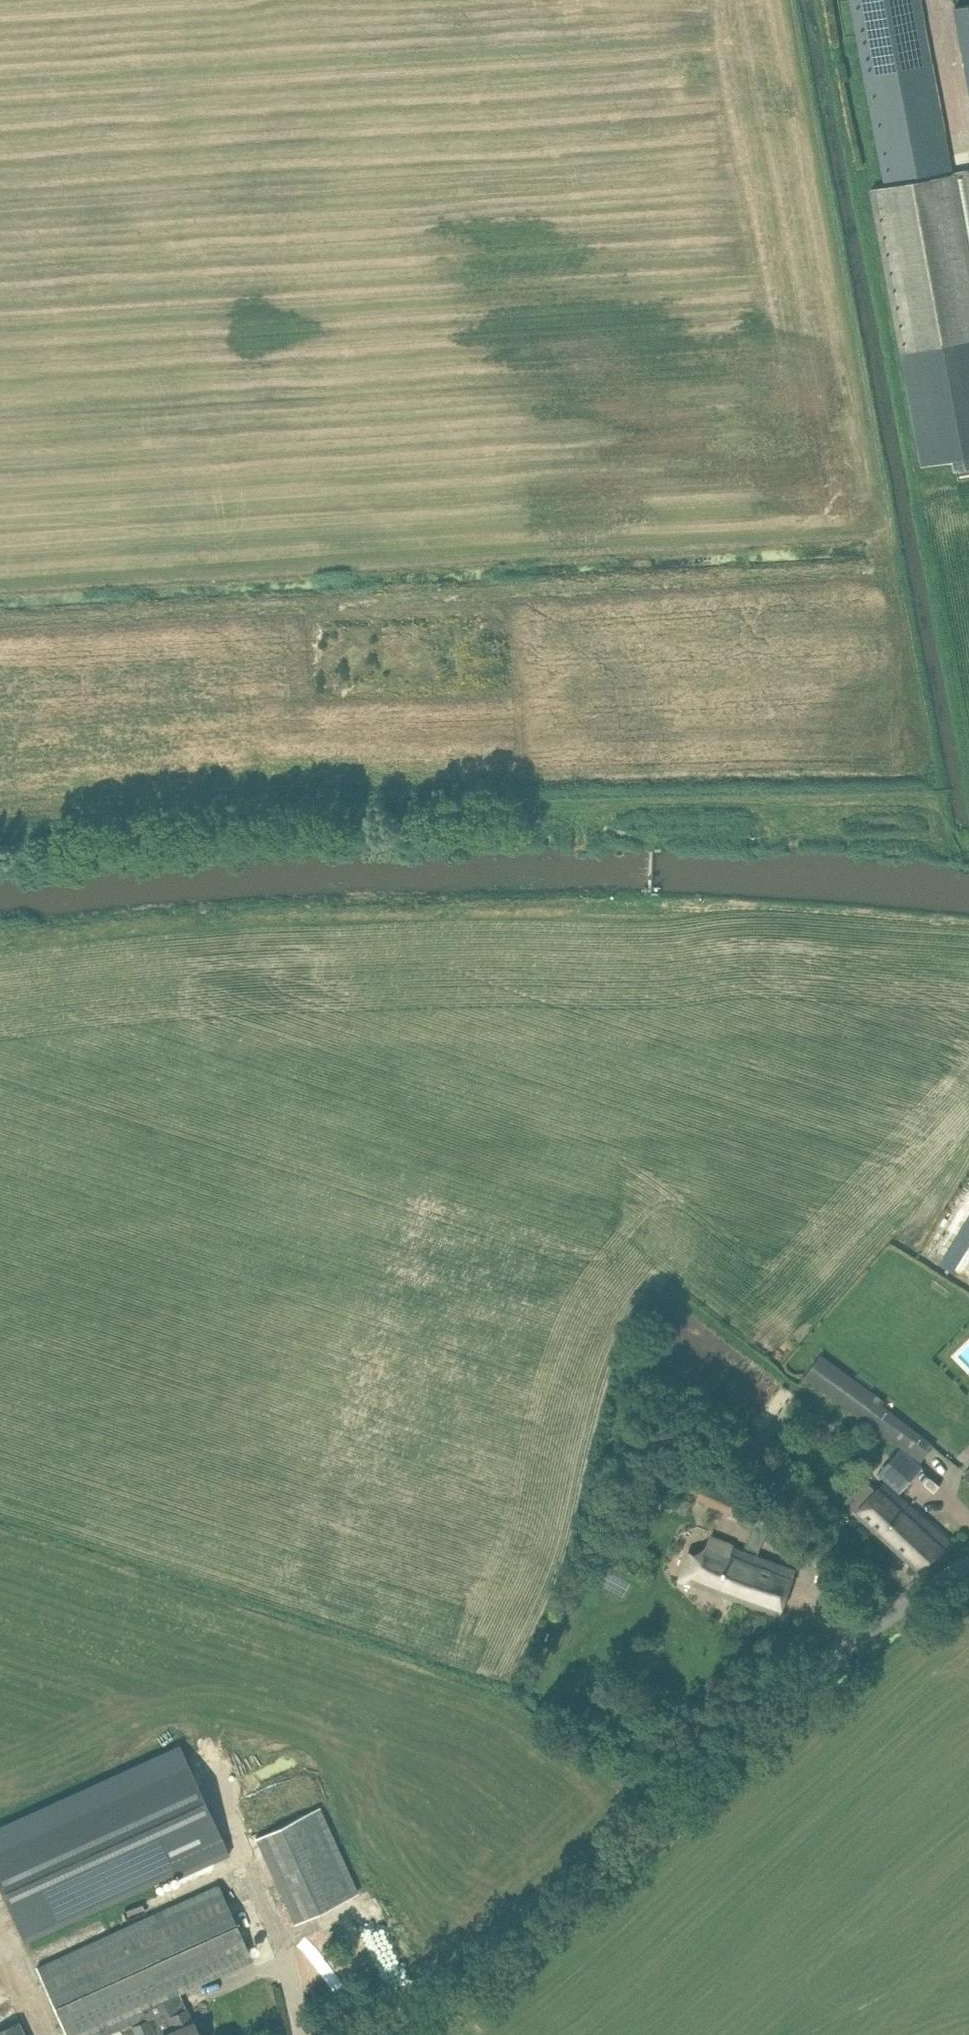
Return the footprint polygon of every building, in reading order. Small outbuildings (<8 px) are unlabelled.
[(921,0),(851,0),(866,79),(885,185),(872,188),(923,465),(955,459),(958,479),(968,477),(968,170),(953,173),(921,0)] [(955,7),(968,82),(968,4),(955,7)] [(822,1352),(807,1374),(920,1459),(932,1444),(882,1405),(886,1400),(822,1352)] [(901,1447),(879,1472),(899,1490),(922,1465),(901,1447)] [(884,1480),(854,1513),(924,1575),(953,1542),(884,1480)] [(688,1549),(677,1580),(780,1616),(796,1569),(734,1547),(735,1542),(712,1534),(705,1555),(688,1549)] [(191,1770),(0,1856),(0,1888),(23,1938),(174,1870),(178,1878),(229,1855),(191,1770)] [(319,1806),(253,1836),(292,1921),(358,1891),(319,1806)] [(193,2022),(192,2022),(178,1992),(252,1959),(219,1884),(35,1967),(66,2034),(105,2034),(131,2023),(137,2034),(199,2034),(193,2022)] [(18,2020),(0,2029),(0,2034),(25,2034),(18,2020)]
